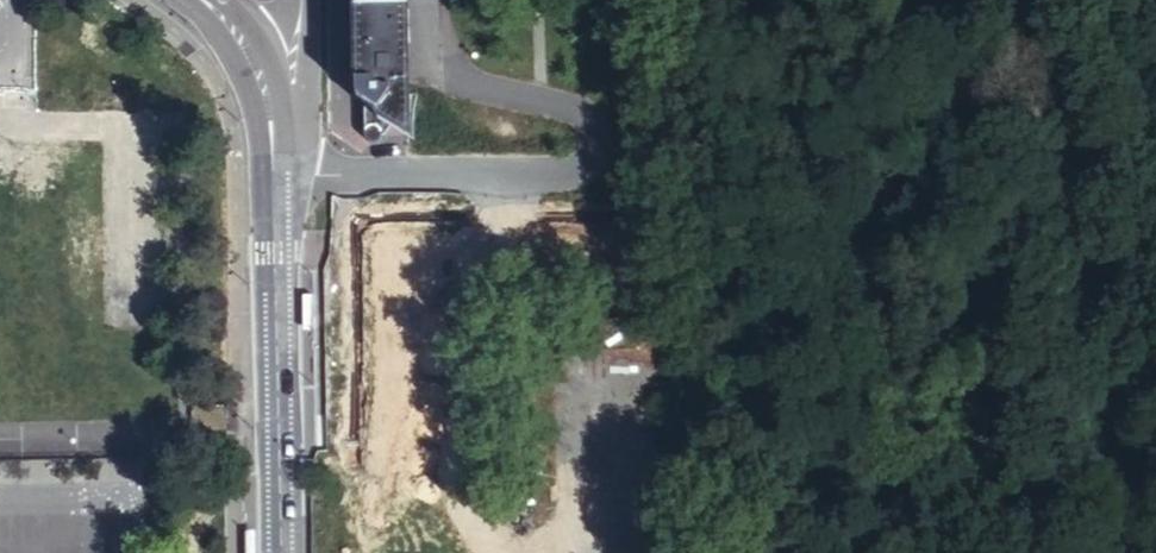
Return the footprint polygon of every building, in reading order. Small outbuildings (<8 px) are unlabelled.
[(357,6),(358,52),(358,84),(359,137),(361,273),(362,427),(415,426),(414,291),(414,280),(413,250),(412,138),(411,82),(411,51),(410,5),(357,6)]
